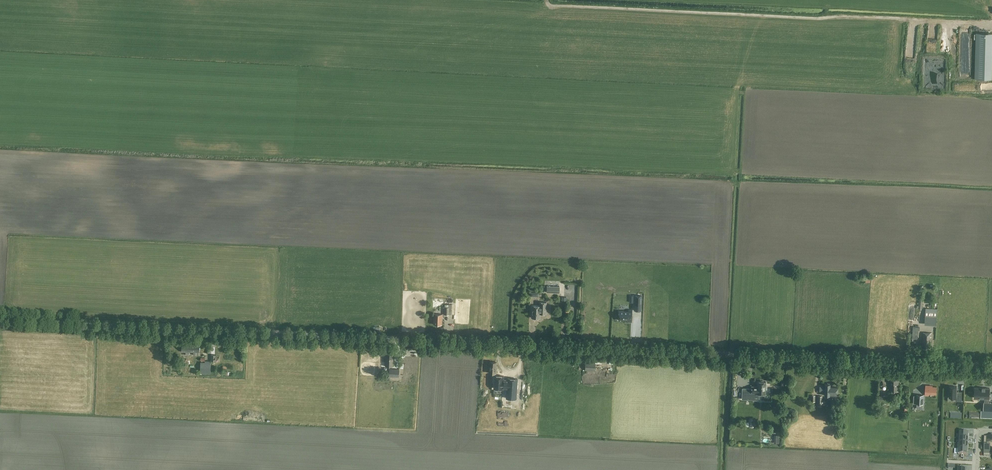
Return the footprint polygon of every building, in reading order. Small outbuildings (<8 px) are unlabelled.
[(977,33),(977,43),(991,44),(991,33),(977,33)] [(532,305),(531,318),(540,318),(540,314),(541,314),(546,314),(546,302),(540,302),(540,306),(532,305)] [(619,311),(618,320),(627,321),(632,322),(632,310),(629,310),(629,311),(619,311)] [(442,319),(442,314),(433,314),(433,319),(433,324),(442,325),(442,319)] [(926,316),(925,325),(930,325),(930,321),(937,322),(937,317),(926,316)] [(608,331),(608,319),(600,320),(601,331),(608,331)] [(930,348),(931,333),(924,333),(922,348),(930,348)] [(186,352),(185,355),(188,355),(189,352),(190,352),(199,352),(199,344),(190,344),(190,343),(182,343),(182,352),(186,352)] [(385,366),(393,367),(394,354),(386,354),(385,366)] [(593,362),(585,361),(585,371),(595,371),(595,360),(593,360),(593,362)] [(210,374),(211,367),(205,367),(205,363),(200,362),(200,373),(210,374)] [(399,381),(399,369),(389,369),(389,377),(392,377),(392,380),(399,381)] [(889,392),(899,392),(898,376),(890,376),(890,384),(889,384),(889,392)] [(496,378),(495,391),(504,391),(504,389),(509,389),(508,401),(518,401),(519,381),(509,381),(509,382),(505,382),(505,378),(501,378),(496,378)] [(766,385),(766,381),(763,381),(760,381),(757,381),(757,386),(756,387),(752,386),(751,393),(757,393),(757,394),(765,394),(766,389),(767,389),(767,385),(766,385)] [(820,388),(820,391),(824,391),(824,395),(830,396),(830,395),(837,396),(837,393),(838,393),(838,387),(830,387),(830,384),(825,384),(825,388),(820,388)] [(936,394),(937,387),(933,387),(933,386),(926,385),(925,395),(929,395),(929,394),(936,394)] [(962,401),(962,394),(957,394),(957,387),(950,386),(949,398),(956,398),(956,401),(962,401)] [(983,387),(982,387),(982,388),(975,388),(974,398),(975,398),(985,398),(985,403),(984,402),(983,413),(991,413),(991,403),(989,403),(989,398),(990,388),(985,388),(983,388),(983,387)] [(879,401),(880,401),(880,404),(887,405),(887,406),(889,406),(889,401),(889,396),(879,395),(879,401)] [(970,410),(975,410),(975,404),(970,404),(965,403),(964,416),(969,416),(970,410)] [(959,432),(959,438),(968,438),(969,433),(964,433),(965,430),(963,430),(962,433),(959,432)] [(987,446),(991,446),(991,436),(991,437),(984,437),(984,443),(987,443),(987,446)] [(990,456),(990,453),(991,453),(991,446),(987,446),(981,446),(981,448),(984,448),(984,456),(990,456)] [(959,449),(958,455),(961,455),(961,458),(963,458),(963,455),(968,455),(968,450),(959,449)]
